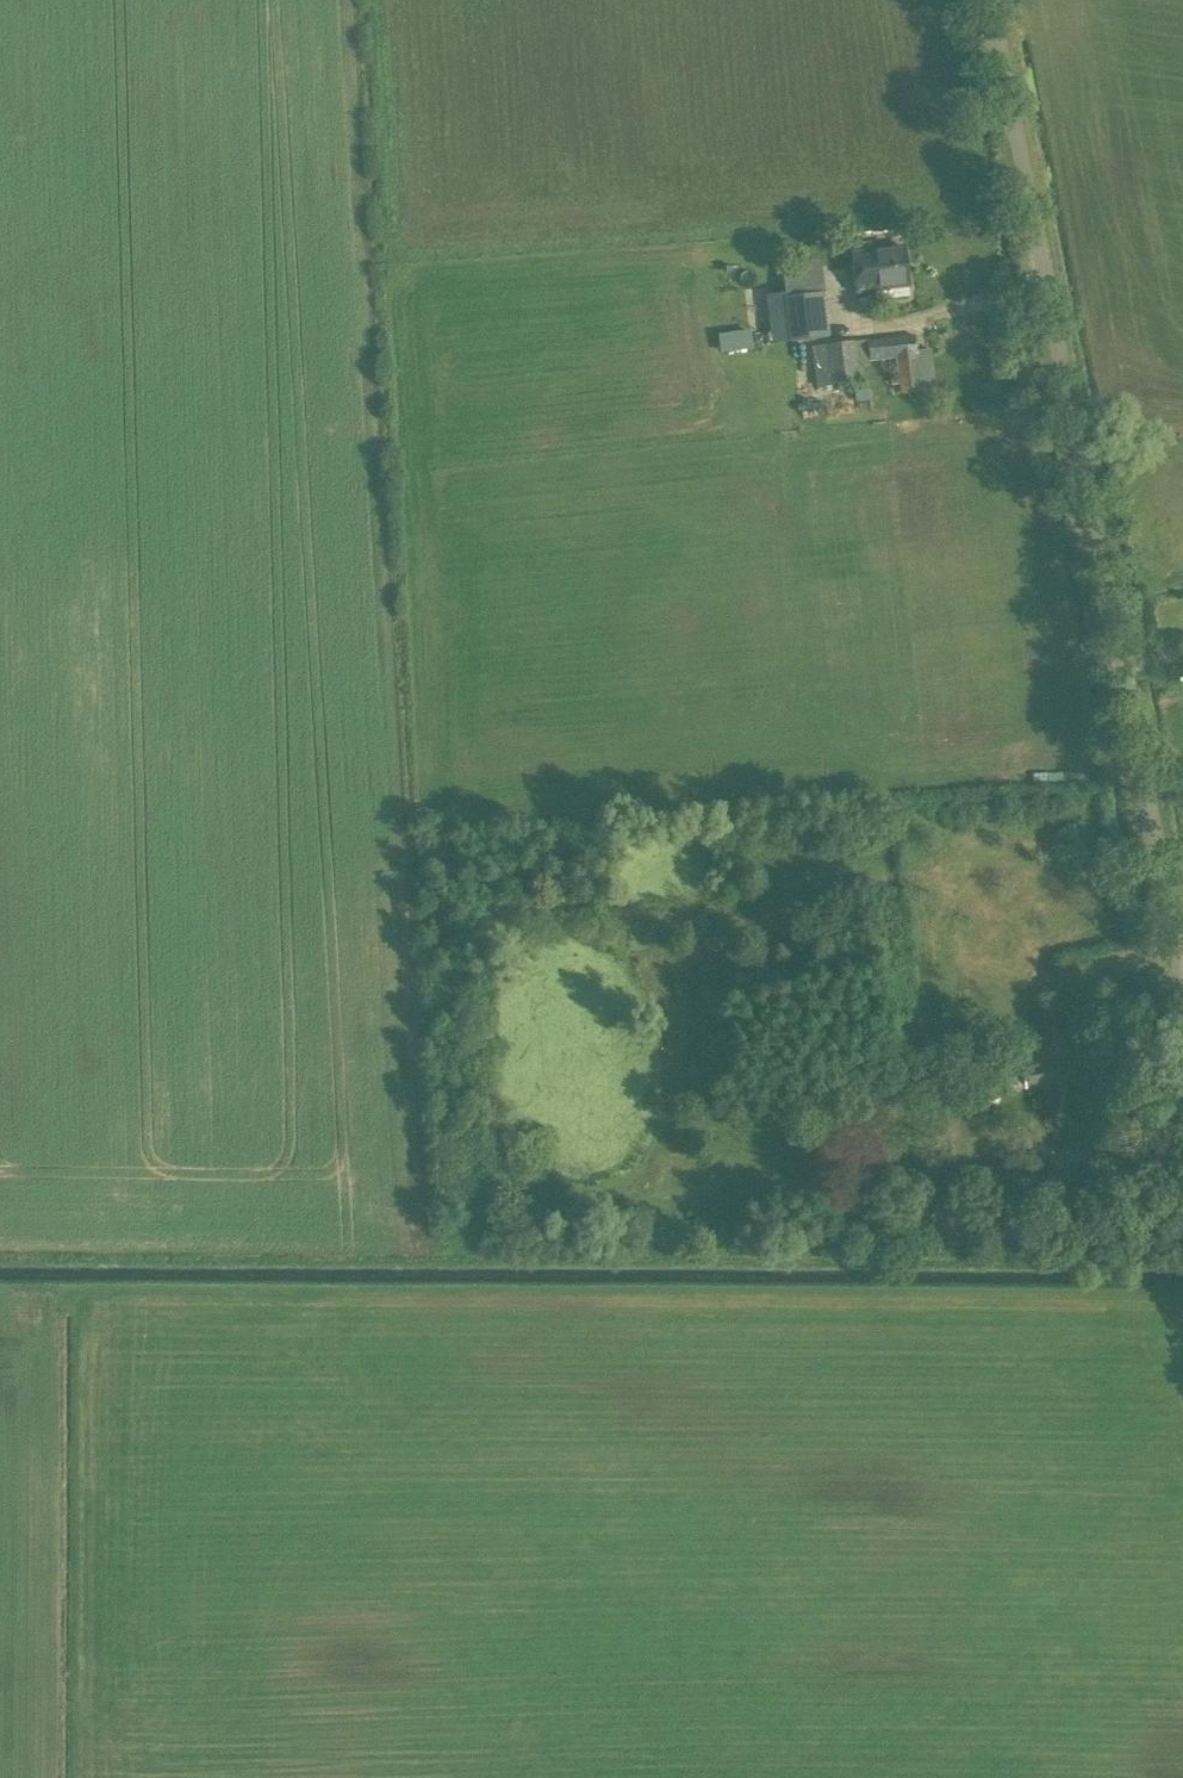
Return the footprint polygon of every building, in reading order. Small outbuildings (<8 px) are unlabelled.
[(907,297),(907,292),(908,292),(903,247),(852,253),(856,294),(873,292),(874,301),(907,297)] [(790,343),(829,339),(824,295),(785,299),(790,343)] [(915,336),(867,342),(869,363),(896,360),(898,378),(899,389),(900,391),(921,389),(915,336)] [(858,380),(854,343),(826,347),(830,386),(859,382),(858,380)] [(1025,1090),(1081,1078),(1077,1058),(1021,1071),(1025,1090)]
